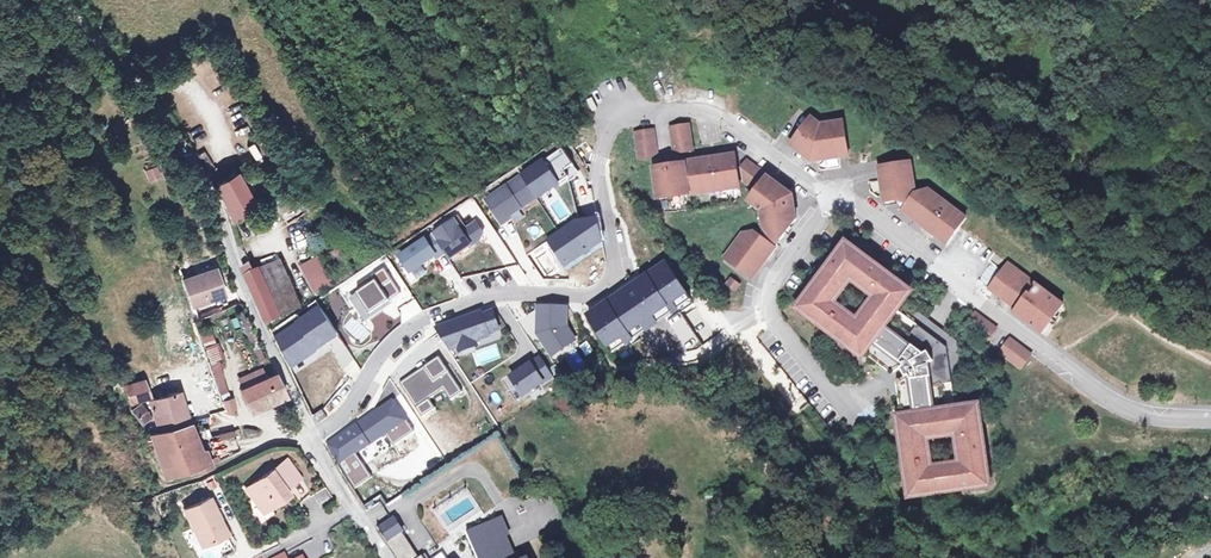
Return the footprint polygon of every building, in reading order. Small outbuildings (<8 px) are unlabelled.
[(824,159),(821,125),(814,119),(804,133),(801,131),(793,141),(796,143),(793,147),(812,161),(824,159)] [(824,159),(849,156),(844,122),(821,125),(824,159)] [(689,124),(671,127),(675,153),(693,150),(689,124)] [(653,129),(635,132),(639,158),(657,155),(653,129)] [(564,149),(522,176),(537,197),(569,177),(565,170),(574,165),(564,149)] [(735,154),(685,161),(690,194),(740,187),(735,154)] [(768,176),(747,160),(742,168),(743,179),(757,190),(749,200),(762,210),(765,228),(781,240),(796,219),(793,195),(768,176)] [(143,169),(148,180),(160,175),(155,163),(143,169)] [(880,170),(882,187),(914,183),(912,165),(901,167),(900,163),(886,165),(886,169),(880,170)] [(574,165),(565,170),(569,177),(578,171),(574,165)] [(686,166),(654,170),(658,199),(690,194),(686,166)] [(217,167),(208,172),(212,181),(222,175),(217,167)] [(235,172),(213,185),(223,202),(230,220),(254,206),(249,197),(241,182),(235,172)] [(522,176),(487,200),(502,224),(514,216),(513,213),(537,197),(522,176)] [(249,178),(241,182),(249,197),(257,192),(249,178)] [(922,225),(929,192),(916,193),(914,183),(882,187),(885,202),(901,200),(907,205),(903,211),(922,225)] [(922,225),(948,243),(961,226),(967,218),(929,192),(922,225)] [(433,235),(434,235),(445,252),(449,259),(470,245),(471,246),(479,240),(483,233),(477,223),(466,230),(458,218),(433,235)] [(560,233),(549,240),(565,265),(603,241),(598,218),(577,221),(560,233)] [(631,233),(638,249),(653,242),(646,226),(631,233)] [(781,240),(765,228),(759,235),(775,247),(778,243),(781,240)] [(775,247),(759,235),(754,231),(743,233),(724,258),(752,278),(775,247)] [(426,240),(401,257),(410,272),(436,255),(437,257),(445,252),(434,235),(426,240)] [(638,251),(645,263),(660,255),(654,243),(638,251)] [(854,254),(845,246),(806,298),(810,302),(803,311),(853,349),(855,347),(892,374),(894,378),(897,382),(903,428),(900,429),(909,491),(921,489),(921,495),(989,486),(979,412),(968,413),(967,407),(956,409),(951,373),(959,372),(958,365),(950,366),(947,348),(898,310),(903,304),(904,301),(899,298),(906,288),(856,250),(854,254)] [(313,261),(302,267),(316,294),(335,283),(329,271),(330,270),(322,256),(313,260),(313,261)] [(624,286),(585,312),(611,351),(639,333),(692,298),(681,281),(666,259),(624,286)] [(251,266),(243,270),(243,272),(267,324),(268,326),(302,309),(282,263),(261,273),(260,271),(254,274),(251,266)] [(1016,309),(1035,284),(1009,264),(1003,271),(992,263),(979,280),(1002,299),(1003,297),(1006,299),(1005,301),(1016,309)] [(373,280),(347,297),(363,321),(389,303),(387,300),(400,292),(384,268),(371,276),(373,280)] [(220,271),(188,284),(196,310),(230,296),(220,271)] [(739,286),(730,279),(726,284),(735,291),(739,286)] [(1064,305),(1038,287),(1017,315),(1042,334),(1064,305)] [(911,292),(906,288),(899,298),(904,301),(911,292)] [(810,302),(806,298),(798,308),(803,311),(810,302)] [(933,327),(903,304),(898,310),(947,348),(950,366),(958,365),(955,343),(933,327)] [(319,306),(274,336),(291,368),(339,336),(319,306)] [(567,307),(539,306),(537,333),(552,356),(575,340),(566,326),(567,307)] [(481,312),(434,328),(438,333),(448,350),(457,347),(475,340),(489,335),(488,332),(499,329),(493,311),(482,315),(481,312)] [(997,328),(977,313),(966,327),(986,342),(997,328)] [(190,340),(199,336),(192,320),(184,323),(190,340)] [(219,394),(230,390),(209,330),(199,334),(219,394)] [(1031,354),(1011,339),(1000,353),(1021,368),(1031,354)] [(475,340),(457,347),(459,351),(477,345),(475,340)] [(258,344),(251,347),(256,360),(263,357),(258,344)] [(439,356),(399,382),(421,415),(433,407),(428,398),(443,389),(449,398),(461,391),(439,356)] [(553,375),(541,357),(511,377),(523,395),(553,375)] [(271,372),(250,381),(254,390),(250,392),(256,410),(293,394),(284,377),(275,381),(271,372)] [(150,379),(132,384),(139,404),(135,406),(148,423),(155,420),(148,406),(147,403),(155,401),(150,379)] [(185,396),(157,404),(166,434),(195,426),(185,396)] [(222,398),(225,412),(231,411),(228,396),(222,398)] [(375,407),(323,442),(354,488),(371,477),(356,453),(387,433),(393,442),(412,430),(406,420),(408,419),(392,396),(375,407)] [(562,396),(553,401),(562,415),(570,410),(562,396)] [(198,435),(195,426),(166,434),(158,436),(173,477),(202,467),(203,470),(207,469),(213,466),(209,460),(207,461),(202,448),(219,441),(214,431),(198,435)] [(286,458),(278,464),(292,483),(299,478),(286,458)] [(278,464),(244,488),(262,513),(289,494),(285,488),(292,483),(278,464)] [(549,488),(534,496),(540,507),(555,498),(549,488)] [(208,498),(182,511),(200,548),(222,537),(213,519),(218,517),(208,498)] [(227,535),(218,517),(213,519),(222,537),(227,535)] [(502,517),(467,532),(474,550),(508,536),(509,535),(502,517)] [(389,522),(378,528),(387,542),(398,535),(389,522)] [(398,535),(387,542),(397,557),(413,557),(398,535)] [(508,536),(474,550),(477,557),(517,557),(508,536)]
